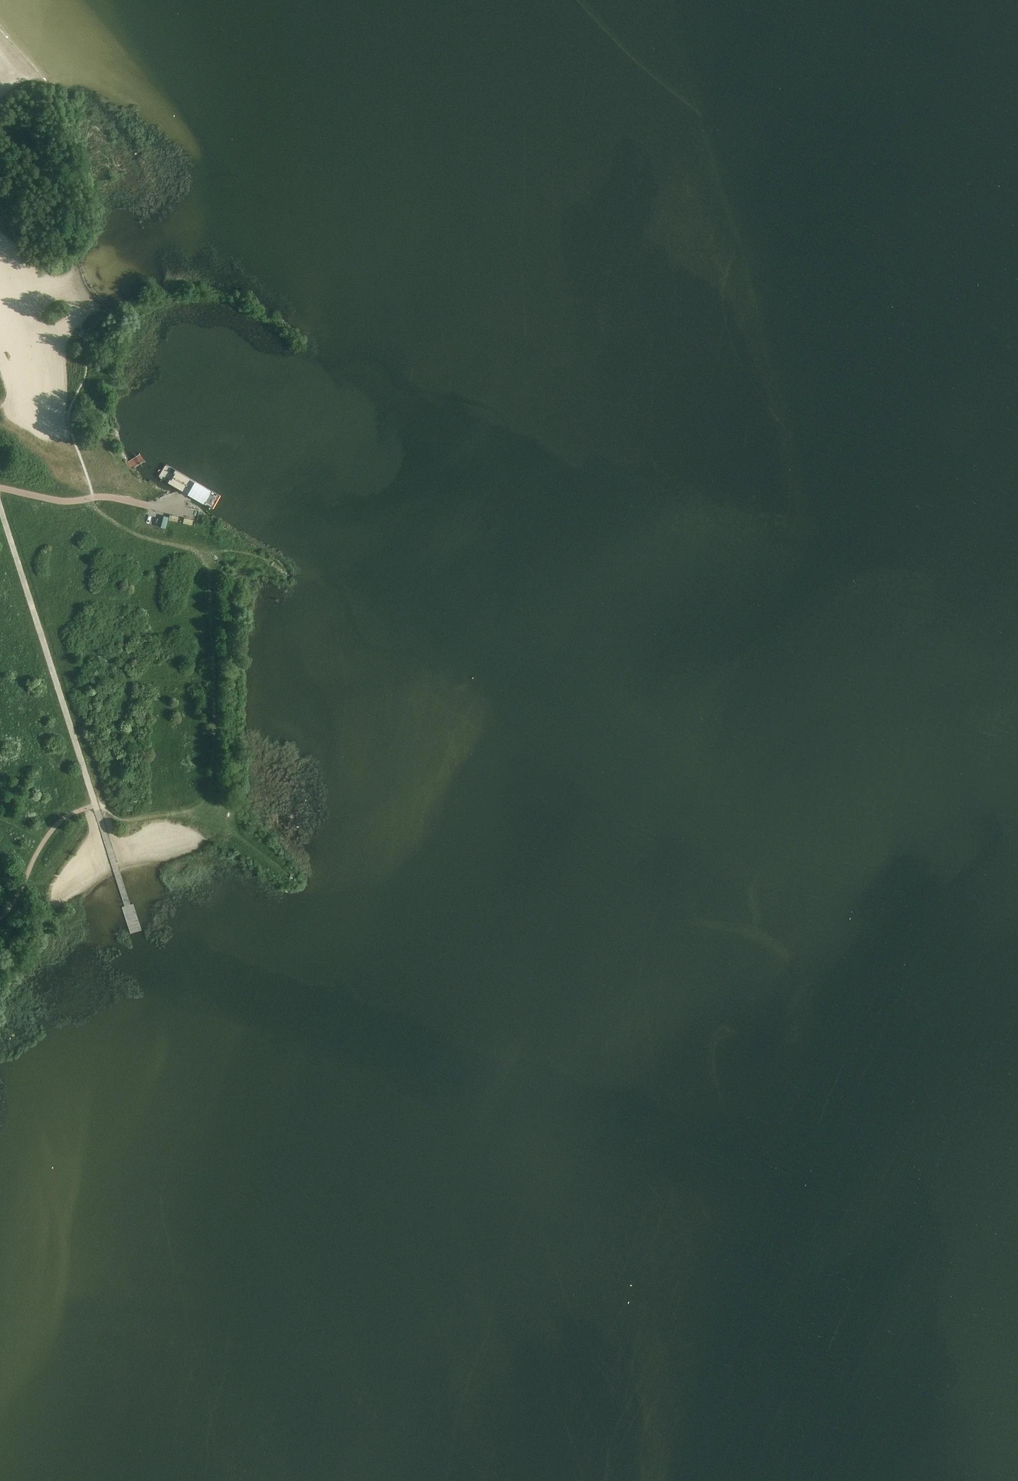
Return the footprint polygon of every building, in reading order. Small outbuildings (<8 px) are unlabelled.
[(164,527),(167,515),(161,514),(158,525),(164,527)]
